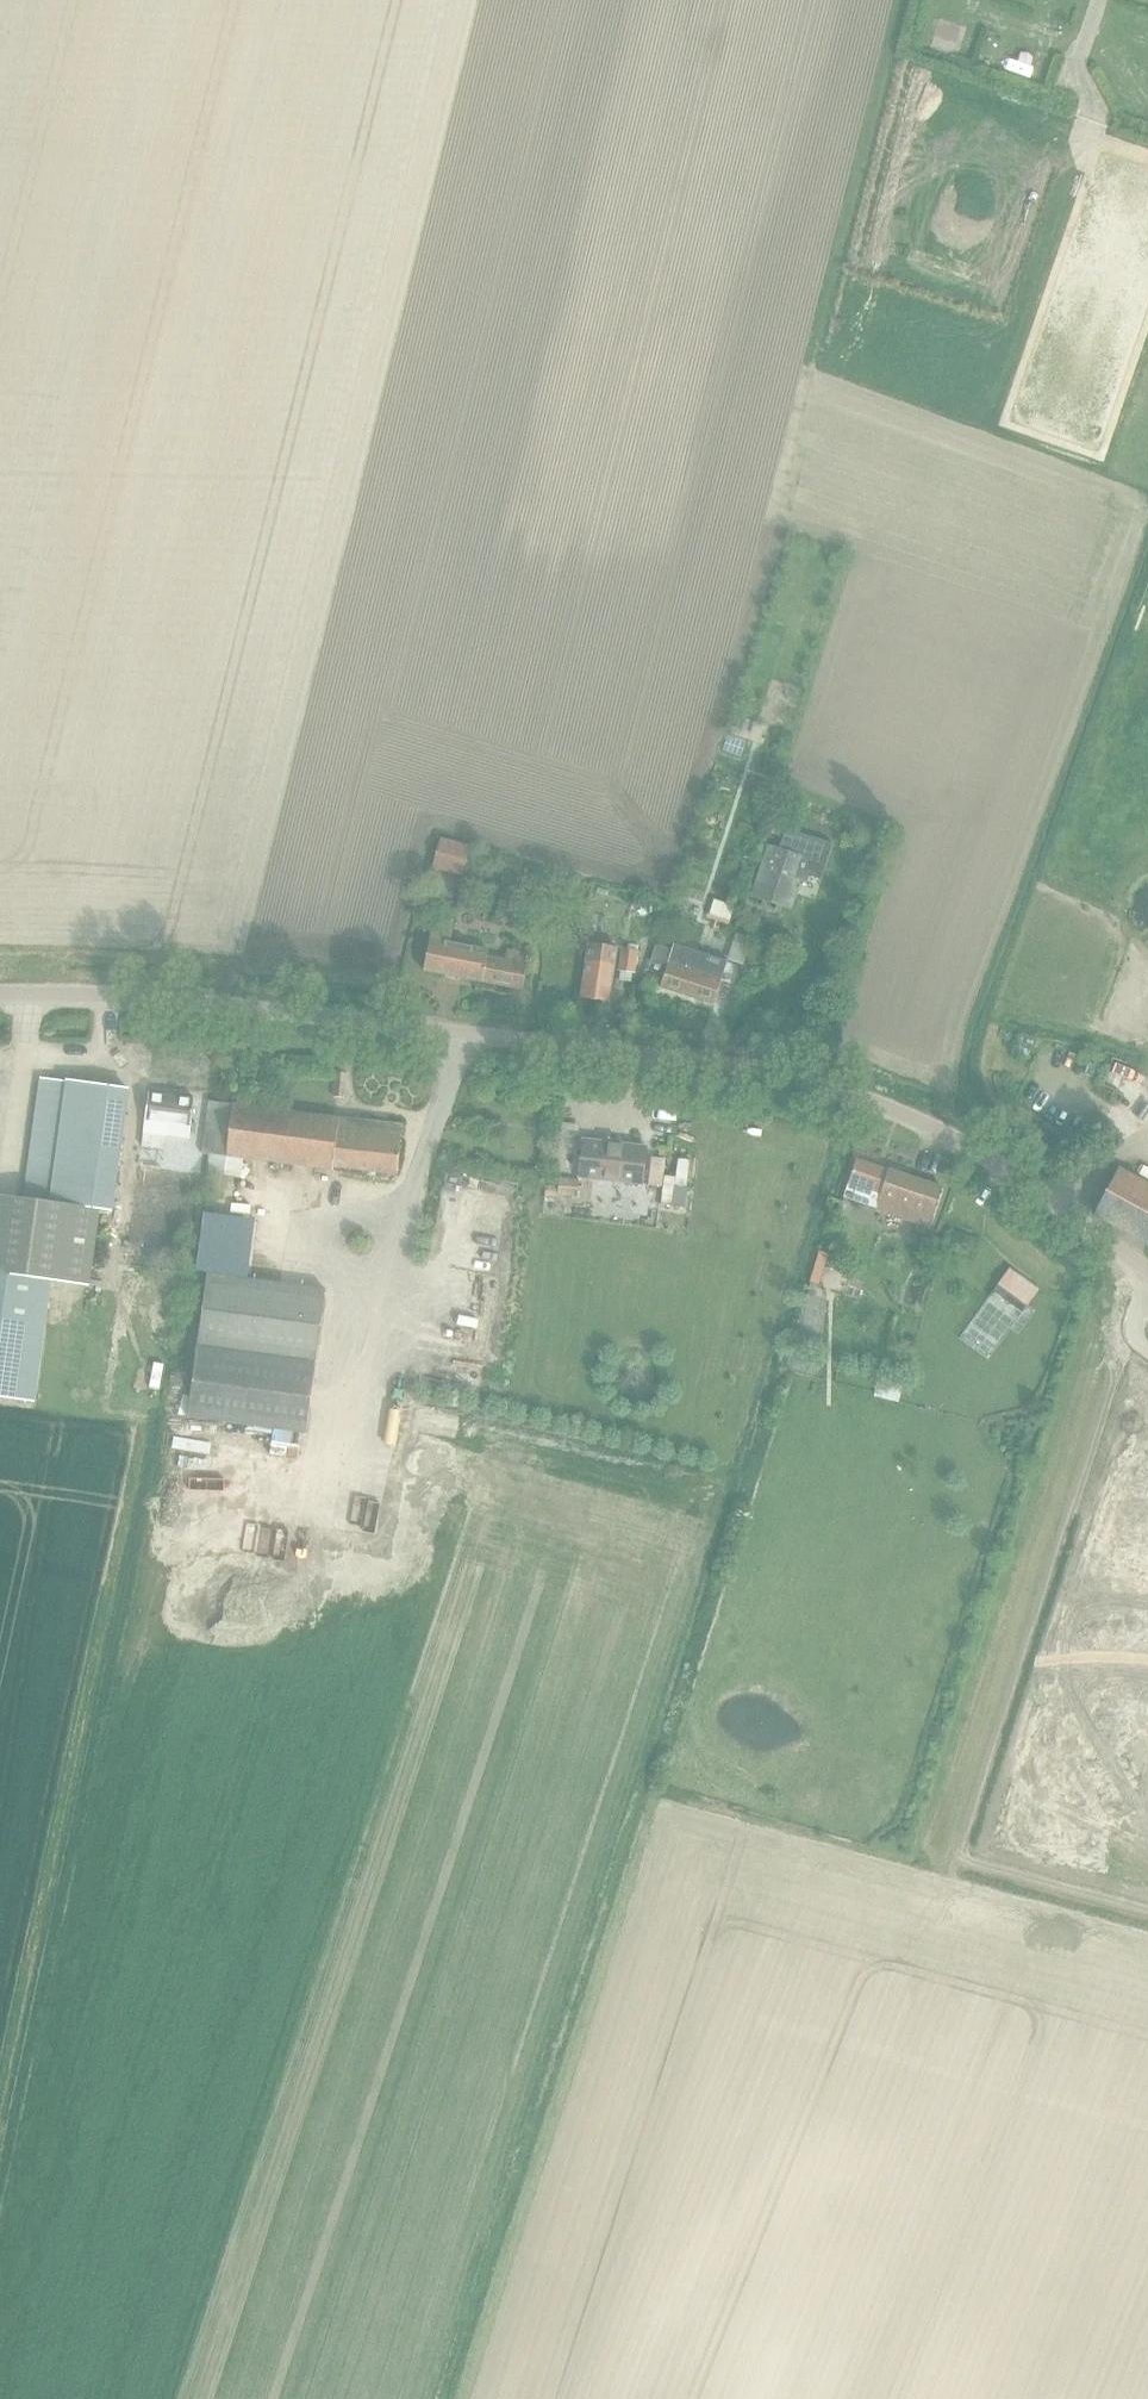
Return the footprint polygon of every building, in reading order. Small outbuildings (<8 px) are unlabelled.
[(432,867),(462,875),(471,846),(441,837),(432,867)] [(792,888),(802,856),(772,846),(762,878),(792,888)] [(522,990),(528,957),(505,953),(503,963),(488,960),(489,952),(449,945),(453,924),(434,921),(424,972),(522,990)] [(609,1001),(618,947),(590,943),(581,997),(609,1001)] [(711,1004),(719,981),(666,963),(670,950),(653,944),(642,977),(660,983),(659,987),(711,1004)] [(635,971),(638,950),(620,947),(617,969),(635,971)] [(32,1402),(49,1283),(87,1288),(98,1208),(110,1210),(127,1089),(41,1077),(24,1197),(0,1194),(0,1398),(32,1402)] [(188,1136),(194,1099),(148,1092),(141,1144),(164,1148),(167,1133),(188,1136)] [(399,1173),(405,1126),(210,1102),(203,1153),(331,1169),(332,1165),(399,1173)] [(574,1176),(595,1179),(638,1185),(643,1146),(580,1137),(574,1176)] [(911,1220),(927,1226),(940,1186),(855,1158),(842,1196),(875,1207),(876,1204),(912,1216),(911,1220)] [(1117,1169),(1092,1215),(1147,1245),(1147,1185),(1117,1169)] [(576,1196),(578,1179),(559,1177),(557,1194),(576,1196)] [(828,1252),(819,1250),(810,1281),(819,1284),(828,1252)] [(305,1431),(324,1288),(205,1272),(186,1415),(305,1431)] [(995,1288),(1024,1309),(1036,1293),(1007,1272),(995,1288)]
